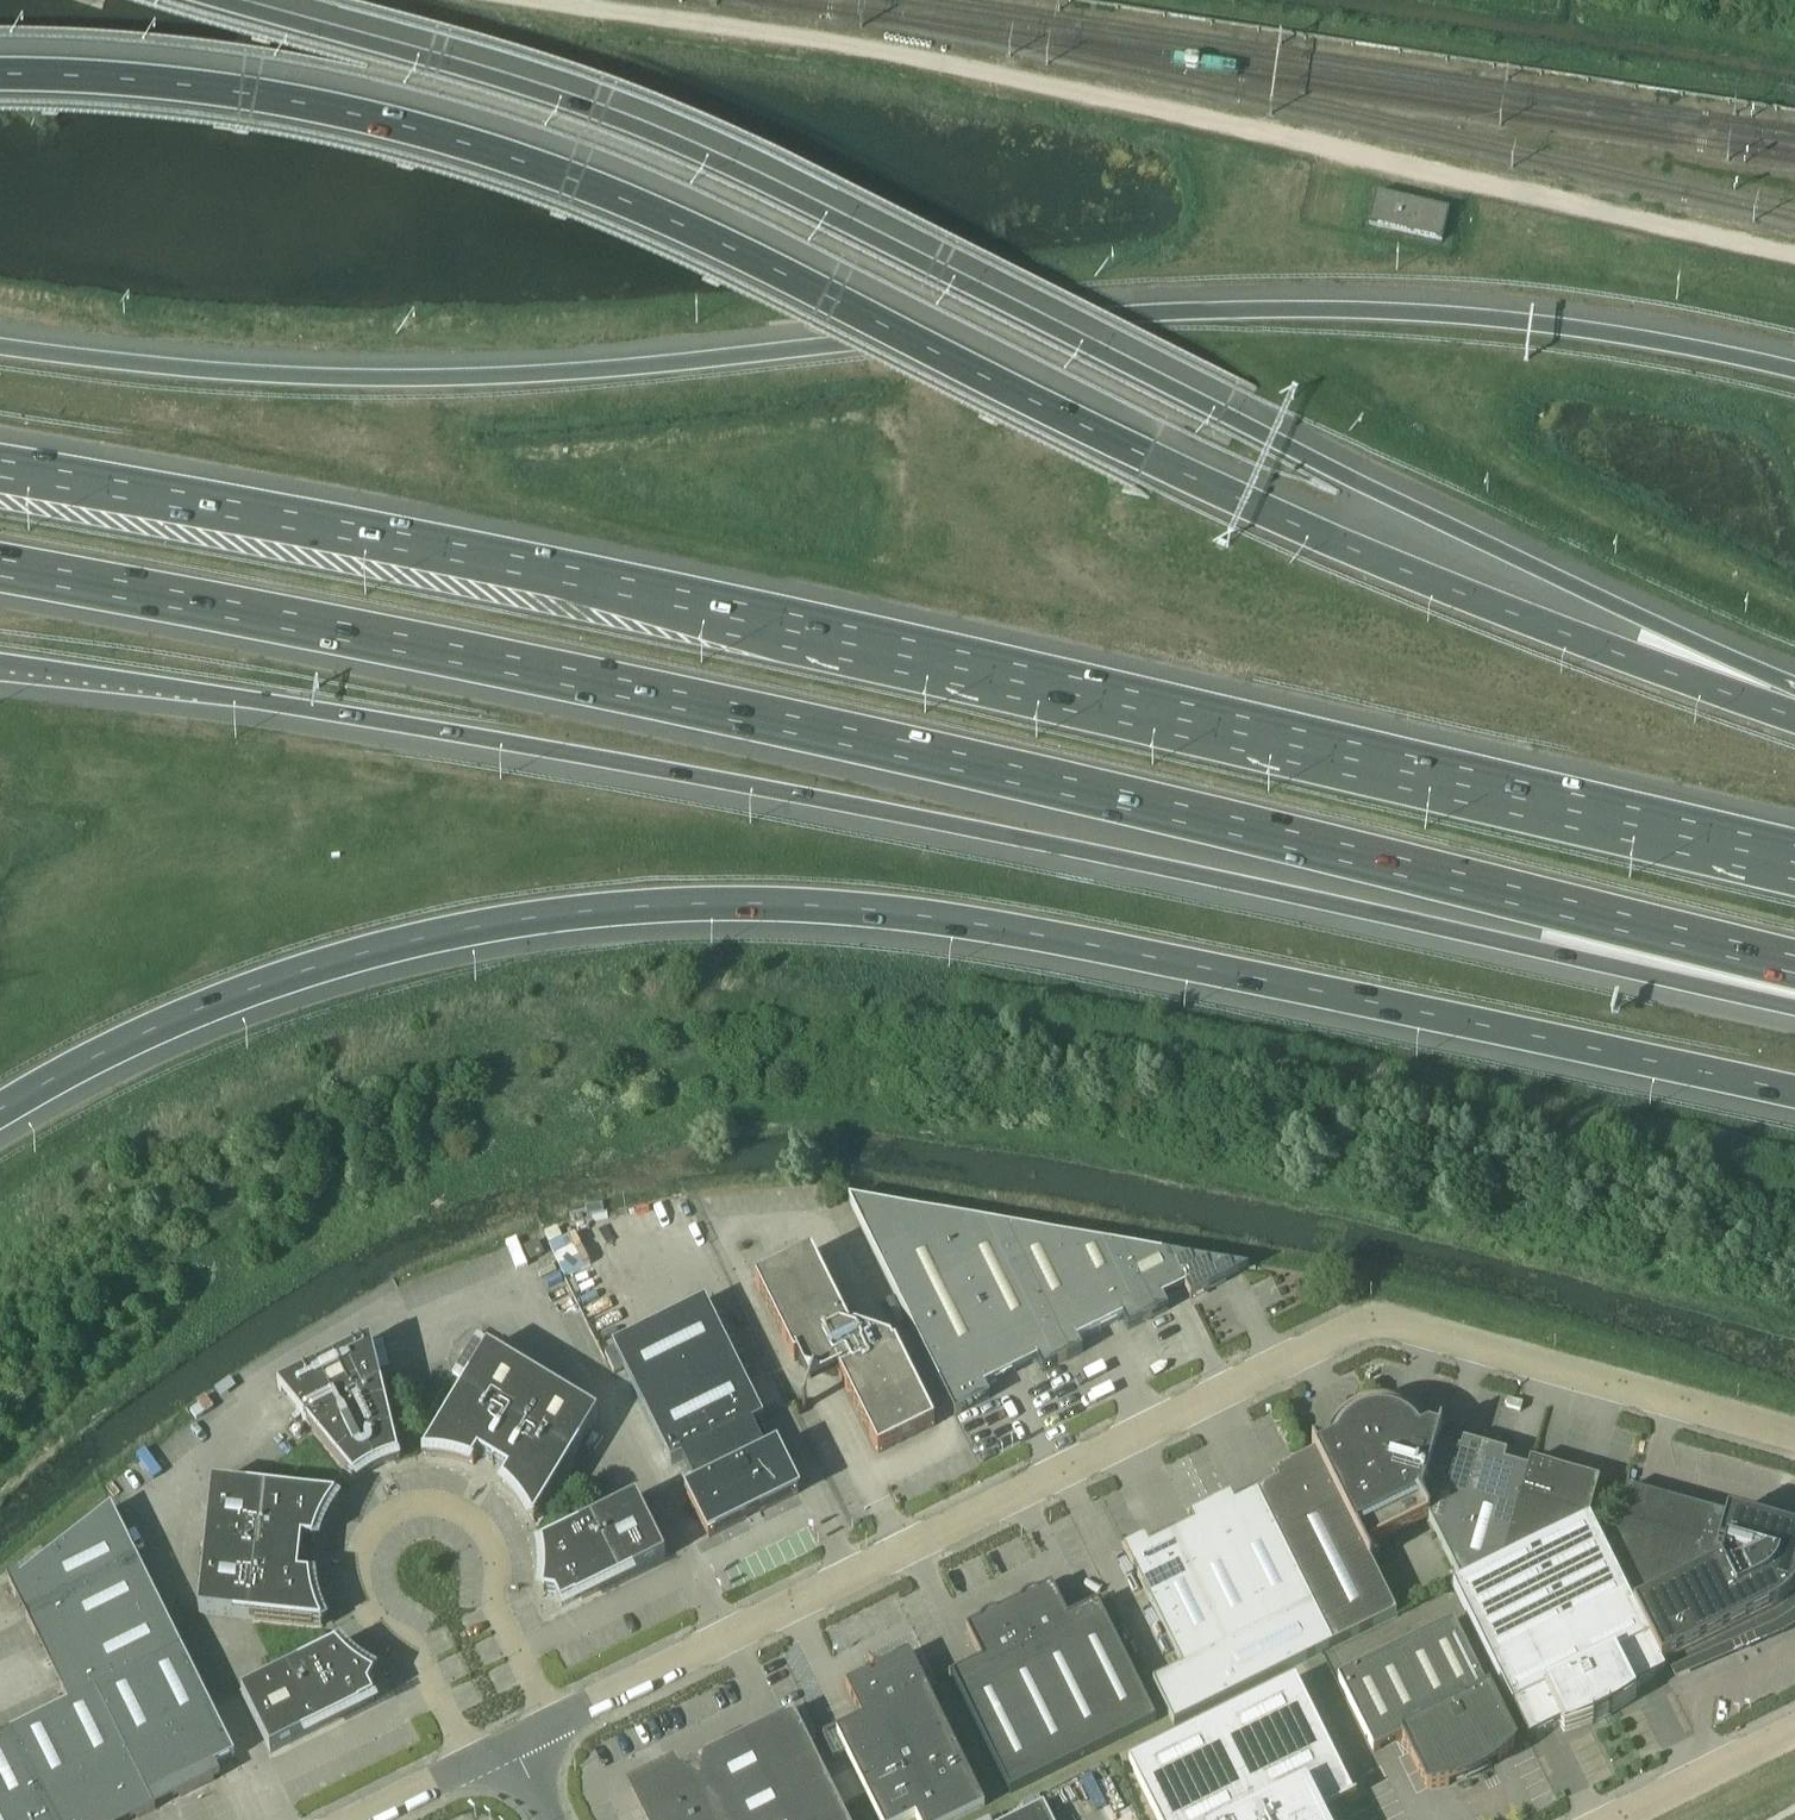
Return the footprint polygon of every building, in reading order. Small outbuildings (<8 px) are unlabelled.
[(1448,219),(1373,201),(1366,229),(1441,246),(1448,219)] [(1015,1373),(937,1217),(849,1201),(955,1416),(961,1413),(990,1399),(984,1388),(1015,1373)] [(1062,1363),(995,1227),(937,1217),(1015,1373),(1037,1362),(1042,1373),(1058,1365),(1062,1363)] [(1100,1331),(1053,1237),(995,1227),(1062,1363),(1067,1361),(1083,1353),(1077,1342),(1100,1331)] [(1148,1321),(1111,1247),(1053,1237),(1100,1331),(1122,1320),(1127,1331),(1143,1323),(1144,1323),(1148,1321)] [(531,1262),(544,1256),(537,1243),(525,1249),(531,1262)] [(1185,1289),(1170,1257),(1111,1247),(1148,1321),(1152,1319),(1168,1311),(1163,1300),(1185,1289)] [(850,1334),(811,1255),(755,1283),(794,1362),(798,1360),(812,1388),(839,1375),(878,1454),(934,1426),(895,1347),(893,1348),(891,1344),(855,1332),(850,1334)] [(1185,1289),(1190,1300),(1209,1291),(1209,1290),(1248,1271),(1219,1266),(1170,1257),(1185,1289)] [(1341,1287),(1328,1294),(1335,1306),(1347,1300),(1341,1287)] [(767,1455),(752,1426),(763,1420),(705,1302),(613,1348),(671,1466),(682,1460),(697,1490),(687,1495),(708,1538),(798,1494),(776,1450),(767,1455)] [(323,1366),(375,1467),(379,1465),(380,1466),(390,1463),(400,1459),(400,1457),(398,1458),(396,1450),(397,1450),(385,1398),(384,1395),(383,1395),(371,1342),(323,1366)] [(493,1464),(543,1382),(487,1349),(457,1399),(427,1448),(428,1448),(424,1454),(421,1454),(421,1456),(439,1457),(456,1460),(473,1466),(474,1463),(473,1463),(478,1455),(493,1464)] [(370,1470),(375,1467),(323,1366),(277,1389),(311,1430),(313,1433),(348,1475),(348,1474),(353,1480),(352,1481),(353,1483),(362,1476),(371,1471),(370,1470)] [(543,1382),(493,1464),(508,1473),(503,1481),(501,1483),(514,1495),(525,1509),(534,1524),(536,1523),(534,1521),(538,1515),(539,1515),(568,1466),(571,1461),(598,1416),(543,1382)] [(1409,1481),(1408,1481),(1393,1451),(1428,1434),(1426,1430),(1422,1426),(1419,1423),(1414,1419),(1408,1415),(1404,1413),(1400,1411),(1395,1410),(1392,1409),(1388,1408),(1383,1407),(1379,1407),(1374,1408),(1368,1409),(1362,1410),(1358,1412),(1353,1414),(1350,1416),(1345,1419),(1341,1423),(1337,1427),(1334,1430),(1333,1432),(1330,1438),(1328,1441),(1326,1446),(1325,1451),(1317,1455),(1365,1551),(1427,1520),(1412,1489),(1413,1489),(1409,1481)] [(1420,1503),(1441,1430),(1439,1429),(1437,1436),(1428,1434),(1393,1451),(1408,1481),(1409,1481),(1413,1489),(1412,1489),(1427,1520),(1428,1520),(1420,1503)] [(1451,1566),(1484,1450),(1463,1443),(1460,1452),(1437,1446),(1441,1430),(1420,1503),(1428,1520),(1451,1566)] [(1370,1564),(1371,1564),(1365,1551),(1317,1455),(1313,1448),(1311,1448),(1314,1455),(1274,1475),(1278,1483),(1256,1495),(1332,1648),(1396,1616),(1370,1564)] [(1527,1473),(1527,1472),(1504,1466),(1507,1456),(1484,1450),(1451,1566),(1460,1585),(1501,1565),(1527,1473)] [(1529,1551),(1588,1522),(1588,1521),(1599,1482),(1530,1462),(1527,1472),(1527,1473),(1501,1565),(1529,1551)] [(205,1549),(300,1560),(302,1542),(312,1543),(311,1544),(313,1545),(319,1528),(327,1512),(337,1498),(336,1496),(334,1499),(327,1498),(327,1497),(270,1491),(246,1489),(212,1485),(205,1549)] [(1660,1667),(1668,1663),(1672,1672),(1778,1626),(1789,1619),(1794,1614),(1794,1537),(1786,1534),(1777,1532),(1772,1531),(1772,1530),(1771,1531),(1759,1527),(1754,1526),(1754,1525),(1626,1489),(1607,1558),(1660,1667)] [(1173,1726),(1332,1648),(1256,1495),(1234,1506),(1230,1497),(1189,1517),(1193,1526),(1171,1537),(1225,1645),(1181,1666),(1182,1669),(1152,1684),(1173,1726)] [(665,1558),(636,1499),(599,1517),(574,1530),(573,1530),(548,1542),(548,1543),(543,1545),(543,1544),(541,1544),(544,1562),(544,1580),(542,1597),(544,1598),(545,1595),(555,1597),(561,1608),(581,1598),(582,1600),(613,1584),(665,1558)] [(27,1620),(140,1565),(112,1508),(22,1579),(19,1573),(7,1579),(9,1584),(9,1585),(27,1620)] [(1660,1667),(1607,1558),(1600,1580),(1599,1579),(1588,1522),(1529,1551),(1589,1672),(1545,1694),(1561,1725),(1560,1726),(1564,1733),(1570,1732),(1581,1728),(1592,1724),(1593,1725),(1597,1723),(1608,1718),(1611,1716),(1611,1714),(1621,1708),(1630,1702),(1636,1698),(1632,1690),(1664,1674),(1660,1667)] [(1123,1550),(1181,1666),(1225,1645),(1171,1537),(1149,1548),(1144,1539),(1123,1550)] [(298,1578),(300,1560),(205,1549),(198,1614),(250,1619),(256,1620),(256,1621),(313,1627),(313,1626),(320,1627),(321,1629),(323,1628),(316,1612),(312,1595),(310,1577),(307,1577),(308,1578),(298,1578)] [(1528,1742),(1560,1726),(1561,1725),(1545,1694),(1589,1672),(1529,1551),(1501,1565),(1460,1585),(1452,1589),(1528,1742)] [(48,1663),(161,1607),(140,1565),(27,1620),(48,1663)] [(1009,1609),(1083,1758),(1155,1722),(1098,1606),(1101,1605),(1100,1603),(1068,1619),(1052,1587),(1038,1594),(1031,1594),(1025,1598),(1020,1603),(1009,1609)] [(69,1706),(96,1693),(138,1671),(182,1650),(161,1607),(48,1663),(69,1705),(69,1706)] [(1010,1794),(1083,1758),(1009,1609),(997,1614),(990,1615),(984,1618),(979,1623),(966,1630),(981,1662),(949,1678),(950,1680),(953,1678),(1010,1794)] [(1514,1746),(1453,1623),(1338,1680),(1373,1751),(1372,1751),(1373,1753),(1402,1739),(1427,1790),(1438,1788),(1449,1786),(1455,1784),(1462,1782),(1469,1779),(1475,1777),(1481,1773),(1488,1769),(1493,1765),(1498,1762),(1506,1754),(1514,1746)] [(347,1659),(335,1646),(333,1648),(334,1649),(329,1651),(329,1650),(303,1663),(304,1663),(278,1676),(241,1694),(270,1754),(323,1728),(354,1712),(354,1711),(374,1701),(368,1689),(373,1680),(375,1681),(376,1679),(361,1670),(347,1659)] [(235,1757),(182,1651),(182,1650),(138,1671),(197,1790),(214,1781),(213,1779),(218,1777),(214,1768),(235,1757)] [(910,1655),(885,1667),(880,1668),(874,1667),(869,1664),(868,1665),(871,1667),(874,1669),(871,1678),(866,1678),(861,1679),(846,1686),(862,1719),(836,1732),(879,1819),(910,1819),(915,1817),(917,1819),(957,1819),(984,1806),(910,1655)] [(154,1811),(197,1790),(138,1671),(96,1693),(154,1811)] [(1295,1680),(1129,1762),(1157,1819),(1319,1819),(1317,1815),(1356,1796),(1356,1794),(1353,1796),(1295,1680)] [(154,1811),(96,1693),(69,1706),(69,1705),(53,1713),(106,1819),(136,1819),(154,1811)] [(53,1713),(10,1734),(53,1819),(106,1819),(53,1713)] [(793,1713),(762,1728),(761,1728),(658,1779),(636,1790),(634,1786),(631,1787),(641,1807),(643,1806),(650,1819),(846,1819),(793,1713)] [(10,1734),(0,1739),(0,1819),(53,1819),(10,1734)] [(1043,1804),(1011,1819),(1051,1819),(1043,1804)]
